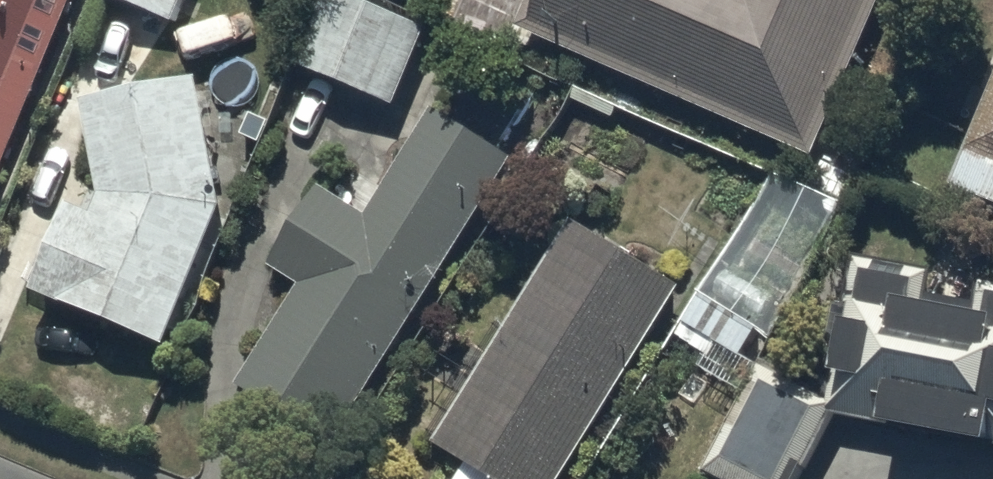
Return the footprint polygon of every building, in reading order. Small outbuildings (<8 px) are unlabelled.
[(66,1),(65,0),(0,0),(0,163),(66,1)] [(177,21),(185,0),(125,0),(177,21)] [(295,63),(398,105),(429,28),(361,0),(321,0),(295,63)] [(531,22),(810,142),(871,0),(541,0),(531,22)] [(36,290),(168,345),(224,206),(200,77),(86,101),(104,193),(96,214),(71,203),(36,290)] [(955,185),(992,201),(992,92),(955,185)] [(304,285),(242,385),(336,442),(513,157),(435,109),(368,216),(322,188),(274,266),(304,285)] [(681,286),(576,222),(439,444),(472,463),(462,478),(562,478),(681,286)] [(992,437),(992,286),(984,285),(979,316),(922,306),(928,273),(862,261),(835,408),(992,437)] [(703,298),(685,328),(740,362),(758,332),(751,328),(765,303),(734,284),(719,308),(703,298)] [(709,471),(725,478),(798,478),(835,409),(763,371),(709,471)]
